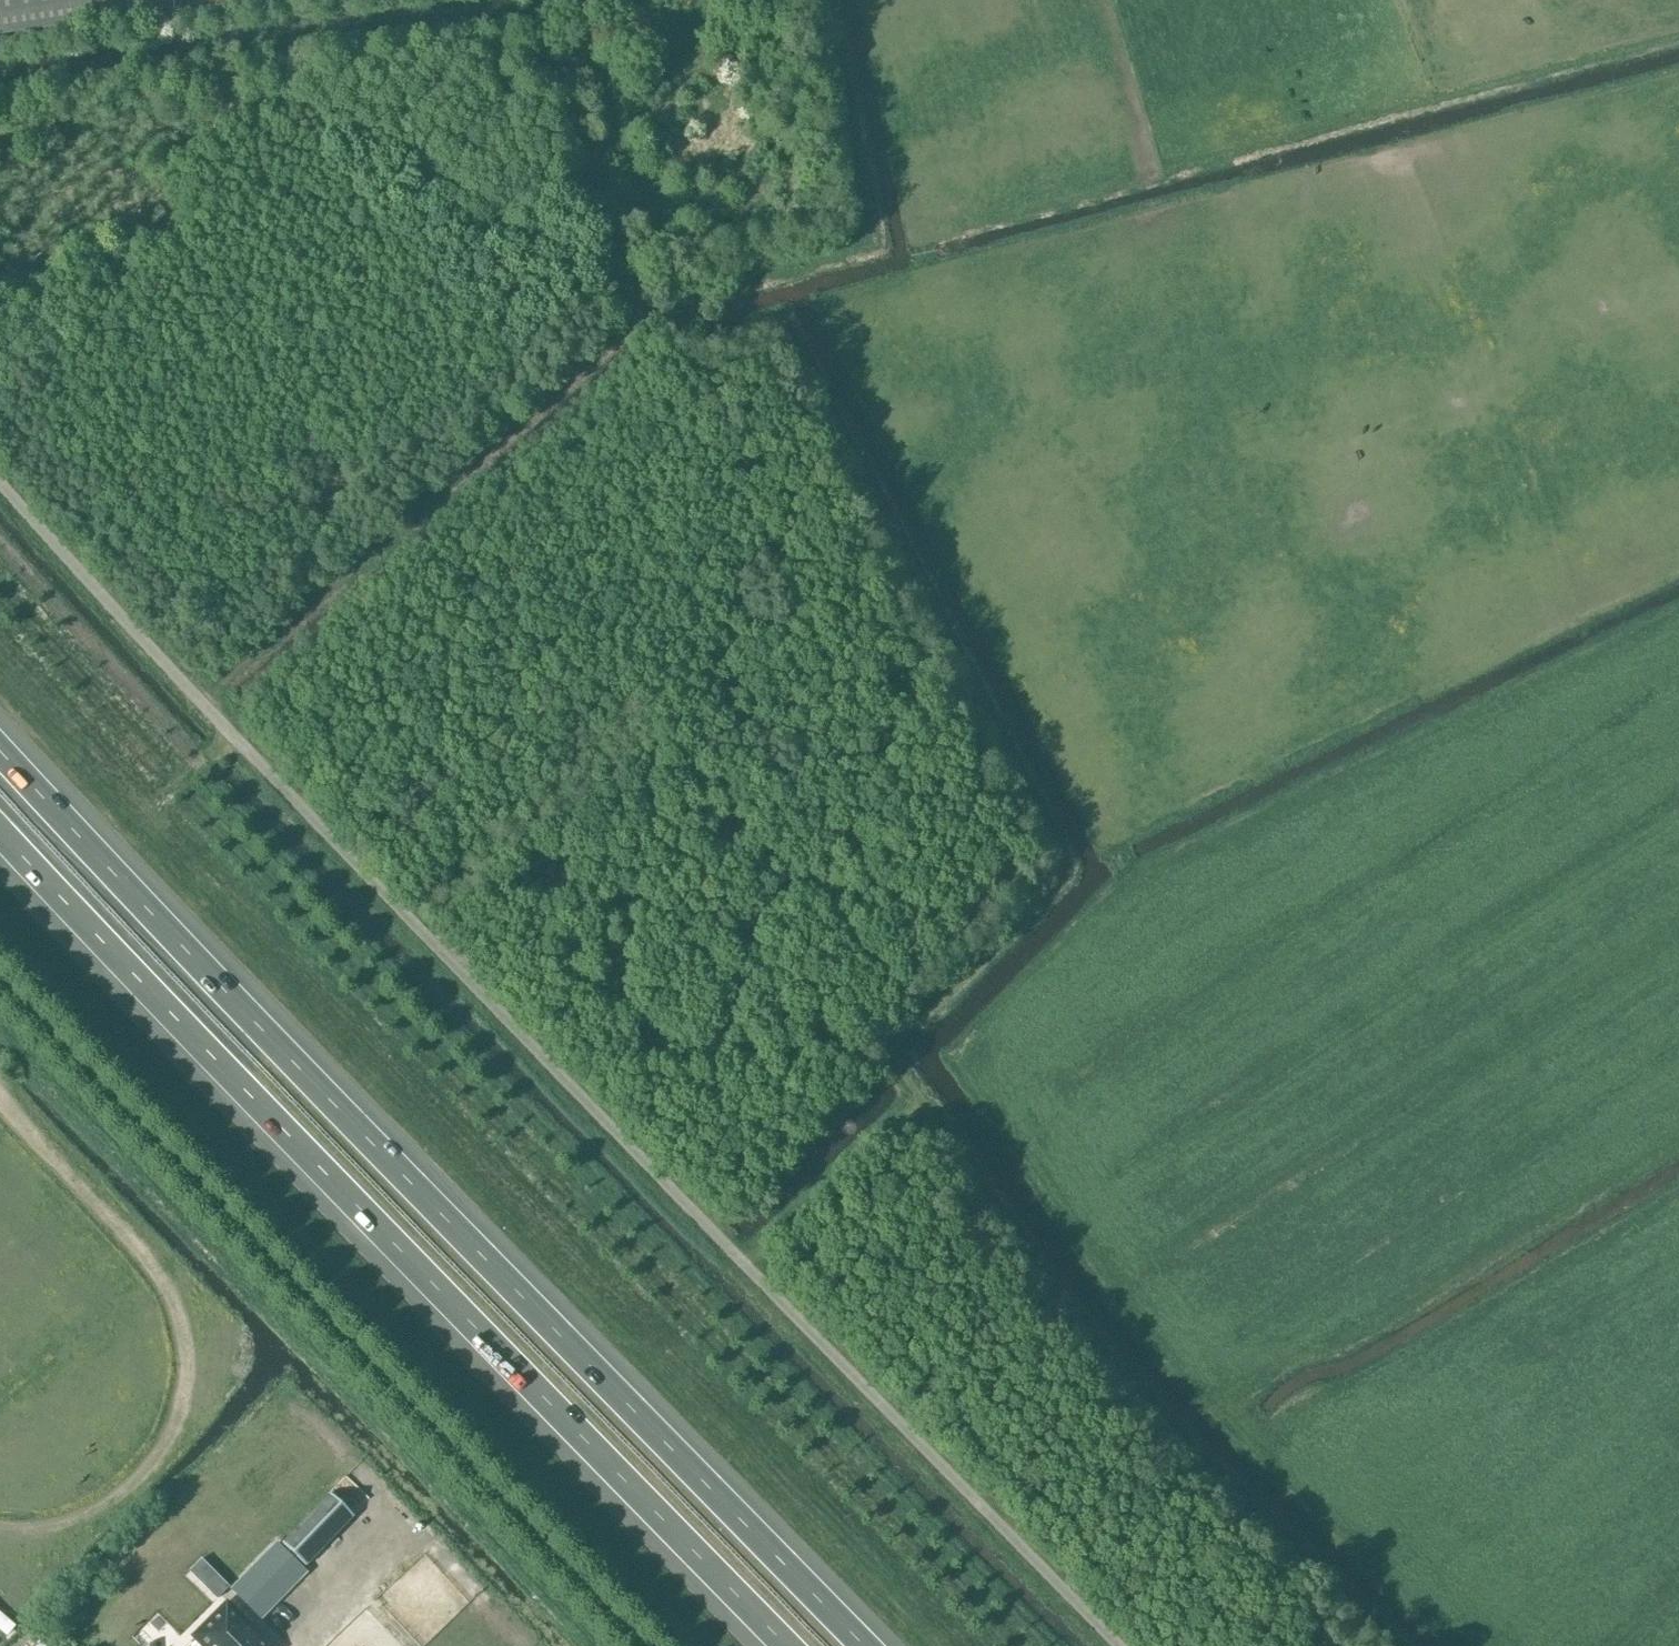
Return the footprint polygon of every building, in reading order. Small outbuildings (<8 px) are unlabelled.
[(174,0),(0,0),(0,37),(175,11),(174,0)] [(354,1517),(329,1492),(281,1542),(307,1567),(354,1517)] [(309,1573),(276,1542),(231,1591),(263,1621),(309,1573)] [(191,1636),(200,1645),(272,1645),(257,1630),(247,1620),(240,1614),(227,1600),(191,1636)]
